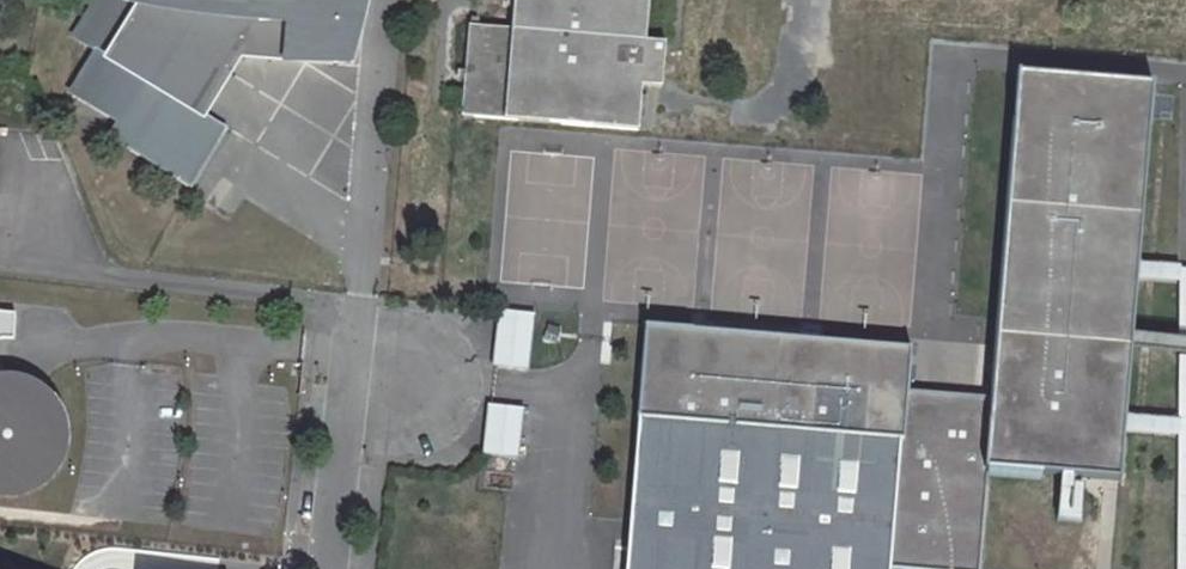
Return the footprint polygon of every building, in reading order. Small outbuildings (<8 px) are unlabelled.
[(194,109),(229,52),(351,63),(355,22),(344,21),(346,0),(99,0),(76,37),(99,51),(73,93),(121,123),(112,137),(191,184),(224,126),(194,109)] [(643,88),(663,90),(667,46),(646,44),(648,24),(650,0),(516,0),(513,31),(470,27),(463,106),(462,118),(638,134),(643,88)] [(1155,78),(1022,67),(1000,319),(994,395),(988,464),(1061,470),(1120,476),(1124,431),(1125,421),(1126,412),(1132,343),(1133,335),(1133,330),(1138,276),(1138,268),(1139,259),(1155,78)] [(12,336),(17,336),(17,312),(0,310),(0,337),(12,336)] [(501,368),(526,371),(533,315),(507,312),(501,368)] [(648,322),(627,568),(892,568),(892,566),(907,388),(911,343),(648,322)] [(11,492),(25,491),(42,486),(52,480),(65,468),(72,455),(76,438),(76,432),(75,420),(71,407),(61,392),(50,383),(45,379),(34,375),(23,373),(2,374),(0,375),(0,489),(11,492)] [(988,464),(994,395),(940,390),(907,388),(892,566),(919,568),(924,568),(979,568),(988,464)] [(485,455),(516,459),(521,409),(491,406),(485,455)]
